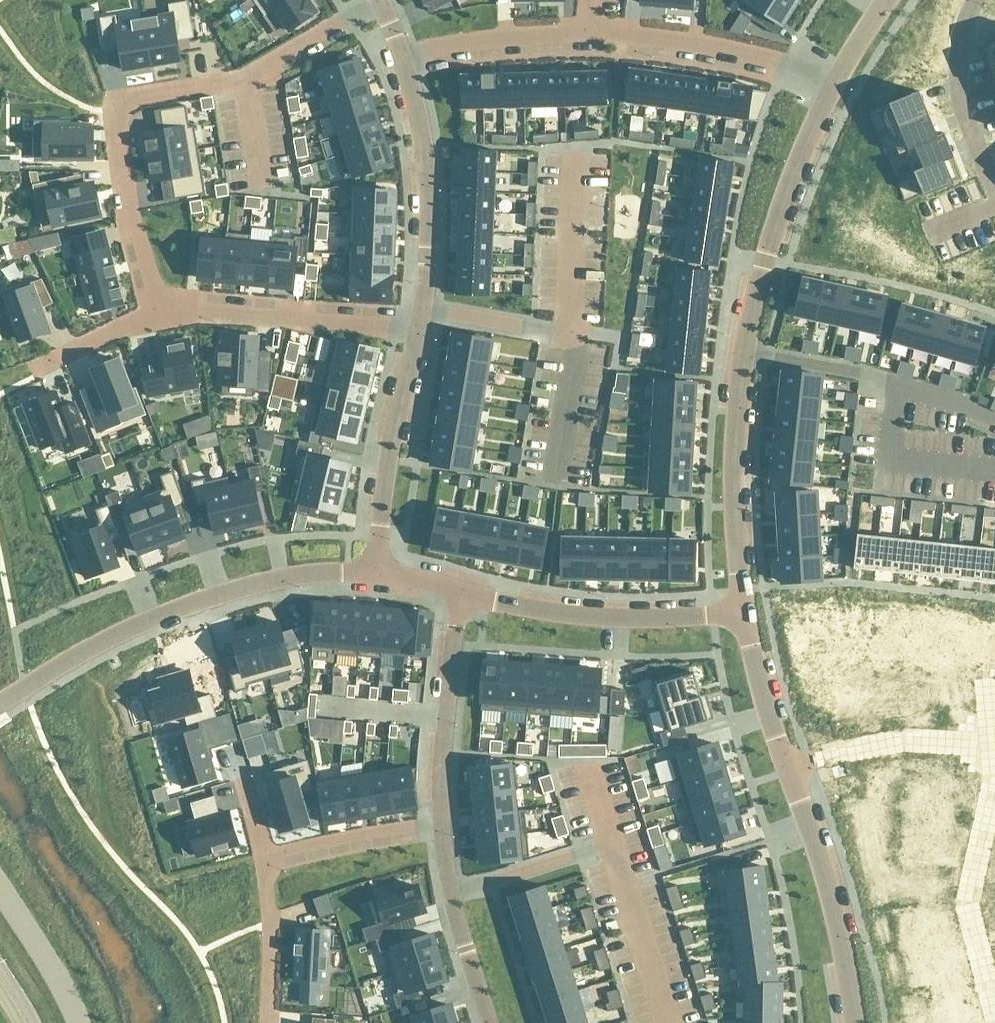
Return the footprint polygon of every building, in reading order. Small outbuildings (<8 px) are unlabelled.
[(264,16),(274,9),(289,31),(317,12),(309,0),(253,0),(264,16)] [(737,10),(752,19),(758,9),(783,25),(796,4),(790,0),(744,0),(737,10)] [(170,14),(144,18),(152,66),(180,61),(176,40),(194,37),(188,1),(168,4),(170,14)] [(115,15),(100,18),(105,52),(121,49),(123,64),(124,70),(152,66),(144,18),(117,23),(115,15)] [(358,61),(322,72),(329,95),(365,83),(358,61)] [(629,69),(624,102),(645,105),(650,72),(629,69)] [(606,71),(584,72),(585,106),(607,106),(606,71)] [(564,72),(543,73),(544,107),(564,107),(564,72)] [(584,72),(564,72),(564,107),(585,106),(584,72)] [(650,72),(645,105),(666,108),(671,75),(650,72)] [(523,73),(502,74),(503,108),(524,108),(523,73)] [(543,73),(523,73),(524,108),(544,107),(543,73)] [(482,74),(461,75),(462,109),(483,109),(482,74)] [(502,74),(482,74),(483,109),(503,108),(502,74)] [(671,75),(666,108),(686,111),(691,78),(671,75)] [(691,78),(686,111),(706,114),(711,80),(691,78)] [(711,80),(706,114),(726,117),(731,83),(711,80)] [(365,83),(329,95),(335,113),(335,114),(371,103),(365,83)] [(731,83),(726,117),(758,122),(769,92),(752,90),(753,86),(731,83)] [(903,98),(880,107),(889,130),(929,114),(928,112),(925,104),(919,92),(919,91),(903,98)] [(298,96),(287,98),(288,106),(300,104),(298,96)] [(212,97),(200,99),(202,111),(214,108),(212,97)] [(335,113),(330,115),(336,134),(337,135),(378,122),(371,103),(335,114),(335,113)] [(300,104),(288,106),(289,114),(301,112),(300,104)] [(158,132),(144,134),(147,158),(198,149),(194,126),(189,127),(188,120),(186,106),(159,110),(163,131),(158,132)] [(929,114),(889,130),(899,154),(906,151),(905,150),(938,137),(937,135),(933,124),(930,116),(929,114)] [(632,117),(630,131),(642,132),(644,119),(632,117)] [(44,120),(44,162),(69,162),(69,156),(92,156),(92,130),(92,126),(69,126),(69,121),(44,120)] [(336,134),(332,135),(338,156),(384,141),(378,122),(337,135),(336,134)] [(597,130),(585,131),(586,139),(598,138),(597,130)] [(585,131),(573,132),(574,140),(586,139),(585,131)] [(630,131),(628,138),(640,140),(642,132),(630,131)] [(642,132),(640,140),(652,142),(653,134),(642,132)] [(464,133),(464,141),(476,142),(476,134),(464,133)] [(557,133),(545,134),(545,142),(557,141),(557,133)] [(938,137),(905,150),(906,151),(914,172),(954,156),(949,144),(944,133),(937,135),(938,137)] [(545,134),(532,135),(533,143),(545,142),(545,134)] [(492,135),(491,143),(504,143),(504,135),(492,135)] [(504,135),(504,143),(516,144),(516,136),(504,135)] [(305,137),(293,138),(295,146),(307,145),(305,137)] [(670,137),(669,145),(681,147),(682,139),(670,137)] [(722,145),(721,153),(733,155),(735,139),(723,137),(722,145)] [(682,139),(681,147),(693,148),(694,141),(682,139)] [(384,141),(338,156),(345,179),(391,164),(384,141)] [(710,143),(709,151),(721,153),(722,145),(710,143)] [(307,145),(295,146),(297,158),(308,156),(307,145)] [(198,149),(147,158),(151,181),(170,178),(174,199),(205,194),(198,149)] [(462,149),(461,171),(496,172),(497,151),(462,149)] [(954,156),(914,172),(924,195),(963,179),(962,176),(959,168),(954,156)] [(700,158),(697,179),(731,184),(734,163),(700,158)] [(20,172),(20,168),(18,168),(18,162),(6,162),(6,160),(0,159),(0,172),(20,172)] [(659,161),(657,173),(665,174),(667,162),(659,161)] [(528,162),(527,174),(536,174),(536,162),(528,162)] [(310,165),(299,168),(301,176),(313,172),(310,165)] [(461,171),(460,191),(495,193),(496,172),(461,171)] [(657,173),(655,185),(663,186),(665,174),(657,173)] [(527,174),(527,186),(535,186),(536,174),(527,174)] [(67,179),(44,184),(52,220),(68,217),(70,225),(92,220),(90,212),(99,210),(94,190),(93,184),(84,186),(69,189),(67,179)] [(697,179),(694,199),(727,204),(731,184),(697,179)] [(226,183),(215,185),(217,198),(228,196),(226,183)] [(311,192),(310,197),(318,197),(322,197),(323,189),(311,189),(311,192)] [(352,190),(351,214),(394,215),(395,192),(352,190)] [(460,191),(460,212),(494,213),(495,193),(460,191)] [(245,196),(244,208),(252,209),(253,197),(245,196)] [(253,197),(252,209),(260,210),(261,198),(253,197)] [(694,199),(690,219),(724,224),(727,204),(694,199)] [(201,200),(189,202),(191,214),(203,212),(201,200)] [(652,201),(651,213),(658,214),(660,202),(652,201)] [(526,203),(526,215),(534,215),(534,203),(526,203)] [(460,212),(459,232),(493,234),(494,213),(460,212)] [(651,213),(649,225),(657,226),(658,214),(651,213)] [(351,214),(350,234),(393,236),(394,215),(351,214)] [(526,215),(525,227),(533,227),(534,215),(526,215)] [(690,219),(687,239),(721,245),(724,224),(690,219)] [(316,224),(315,232),(327,233),(328,225),(316,224)] [(249,240),(245,283),(268,285),(272,242),(271,242),(271,237),(272,230),(252,228),(251,235),(250,240),(249,240)] [(16,241),(16,240),(6,242),(4,229),(0,230),(0,245),(16,241)] [(57,232),(35,238),(38,249),(54,245),(51,235),(58,233),(57,232)] [(315,232),(315,240),(327,241),(327,233),(315,232)] [(459,232),(458,252),(492,254),(493,234),(459,232)] [(227,238),(222,280),(245,283),(249,240),(250,240),(251,235),(226,233),(225,237),(227,238)] [(349,253),(349,254),(392,256),(393,236),(350,234),(350,235),(349,253)] [(203,235),(199,278),(222,280),(227,238),(225,237),(203,235)] [(272,242),(268,285),(292,287),(294,262),(306,263),(307,250),(308,238),(294,236),(294,239),(271,237),(271,242),(272,242)] [(28,239),(16,242),(22,257),(34,252),(28,239)] [(687,239),(684,261),(718,266),(721,245),(687,239)] [(524,243),(524,255),(532,256),(532,243),(524,243)] [(107,244),(74,253),(89,312),(108,307),(107,304),(122,300),(121,298),(123,298),(120,287),(118,288),(115,276),(117,275),(114,265),(112,265),(107,244)] [(458,252),(457,273),(491,274),(492,254),(458,252)] [(645,252),(643,264),(651,265),(653,253),(645,252)] [(344,253),(343,276),(348,276),(348,275),(391,276),(392,256),(349,254),(349,253),(344,253)] [(524,255),(523,267),(532,268),(532,256),(524,255)] [(306,264),(305,272),(317,274),(318,265),(306,264)] [(643,264),(641,276),(649,277),(651,265),(643,264)] [(677,268),(674,289),(709,293),(711,271),(677,268)] [(305,272),(304,280),(317,282),(317,274),(305,272)] [(457,273),(456,294),(490,296),(491,274),(457,273)] [(348,276),(347,298),(352,299),(390,301),(391,276),(348,275),(348,276)] [(802,278),(794,315),(816,320),(824,283),(802,278)] [(10,295),(3,297),(6,306),(9,305),(22,341),(49,331),(41,306),(52,302),(52,303),(53,303),(41,279),(31,283),(32,287),(10,295)] [(824,283),(816,320),(837,324),(845,287),(824,283)] [(522,284),(522,296),(530,297),(531,284),(522,284)] [(845,287),(837,324),(858,329),(866,292),(845,287)] [(674,289),(672,309),(706,313),(709,293),(674,289)] [(866,292),(858,329),(880,334),(888,297),(866,292)] [(638,293),(637,305),(645,306),(646,294),(638,293)] [(901,304),(891,341),(912,347),(923,310),(901,304)] [(637,305),(635,317),(643,318),(645,306),(637,305)] [(672,309),(670,330),(704,333),(706,313),(672,309)] [(923,310),(912,347),(933,353),(944,316),(923,310)] [(944,316),(933,353),(954,359),(964,322),(944,316)] [(964,322),(954,359),(976,365),(986,328),(964,322)] [(670,330),(668,350),(702,353),(704,333),(670,330)] [(632,333),(630,345),(638,347),(640,335),(632,333)] [(454,334),(450,356),(488,363),(491,340),(454,334)] [(218,352),(218,366),(222,366),(221,384),(222,384),(254,385),(254,392),(270,393),(271,359),(256,358),(257,351),(257,338),(224,336),(223,352),(218,352)] [(331,339),(325,364),(330,365),(330,364),(372,374),(377,350),(331,339)] [(165,360),(141,365),(147,396),(198,387),(194,365),(189,340),(162,345),(165,360)] [(803,340),(801,352),(809,353),(811,341),(803,340)] [(811,341),(809,353),(817,354),(819,342),(811,341)] [(288,342),(286,353),(297,356),(300,344),(288,342)] [(630,345),(628,357),(637,359),(638,347),(630,345)] [(846,347),(844,359),(852,360),(854,348),(846,347)] [(854,348),(852,360),(860,361),(861,350),(854,348)] [(668,350),(666,371),(700,375),(702,353),(668,350)] [(286,353),(284,361),(296,363),(297,356),(286,353)] [(450,356),(446,378),(484,384),(488,363),(450,356)] [(102,393),(86,399),(98,430),(125,419),(121,408),(136,402),(132,392),(119,360),(93,370),(99,386),(102,393)] [(524,360),(523,369),(535,371),(536,362),(524,360)] [(900,361),(896,373),(904,375),(907,364),(900,361)] [(325,385),(325,386),(367,396),(372,374),(330,364),(330,365),(325,385)] [(907,364),(904,375),(912,377),(915,366),(907,364)] [(523,369),(521,377),(533,379),(535,371),(523,369)] [(783,371),(781,394),(819,398),(821,375),(783,371)] [(941,374),(938,385),(946,387),(949,376),(941,374)] [(949,376),(946,387),(953,390),(957,378),(949,376)] [(446,378),(443,399),(480,405),(484,384),(446,378)] [(657,381),(655,404),(694,406),(695,383),(657,381)] [(320,384),(315,407),(361,418),(367,396),(325,386),(325,385),(320,384)] [(272,388),(270,396),(281,399),(283,391),(272,388)] [(56,392),(23,405),(41,449),(61,441),(65,453),(91,443),(76,407),(75,403),(74,403),(76,408),(66,412),(65,407),(62,408),(56,392)] [(613,392),(611,400),(623,402),(624,394),(613,392)] [(845,393),(844,401),(856,402),(857,394),(845,393)] [(781,394),(778,415),(816,419),(819,398),(781,394)] [(270,396),(267,408),(279,410),(281,399),(270,396)] [(443,399),(439,420),(477,427),(480,405),(443,399)] [(611,400),(610,408),(622,410),(623,402),(611,400)] [(844,401),(844,409),(855,410),(856,402),(844,401)] [(517,403),(515,411),(527,413),(529,405),(517,403)] [(655,404),(654,425),(692,427),(694,406),(655,404)] [(315,407),(309,430),(356,441),(361,418),(315,407)] [(515,411),(514,419),(526,421),(527,413),(515,411)] [(209,415),(194,420),(200,434),(212,430),(209,415)] [(778,415),(776,437),(814,441),(816,419),(778,415)] [(439,420),(435,442),(473,448),(477,427),(439,420)] [(654,425),(653,447),(691,449),(692,427),(654,425)] [(605,435),(604,443),(616,445),(617,437),(605,435)] [(841,436),(840,444),(852,445),(852,437),(841,436)] [(776,437),(774,458),(812,462),(814,441),(776,437)] [(300,455),(294,477),(299,478),(344,488),(350,465),(321,458),(323,446),(299,440),(296,454),(299,455),(300,455)] [(435,442),(432,464),(469,470),(473,448),(435,442)] [(604,443),(603,451),(614,453),(616,445),(604,443)] [(840,444),(839,452),(851,453),(852,445),(840,444)] [(172,446),(161,450),(165,462),(176,459),(172,446)] [(510,446),(508,454),(520,456),(521,448),(510,446)] [(653,447),(652,468),(690,471),(691,449),(653,447)] [(109,453),(101,456),(106,469),(114,466),(109,453)] [(508,454),(507,462),(519,464),(520,456),(508,454)] [(774,458),(772,481),(810,485),(812,462),(774,458)] [(230,486),(229,486),(238,527),(262,522),(255,492),(267,490),(261,465),(248,468),(251,482),(230,486)] [(600,465),(599,473),(611,474),(612,466),(600,465)] [(652,468),(650,491),(689,493),(690,471),(652,468)] [(164,489),(144,496),(147,505),(161,545),(184,536),(179,525),(173,508),(185,504),(182,494),(173,471),(160,476),(164,489)] [(460,475),(458,487),(466,488),(468,477),(460,475)] [(204,478),(191,481),(196,504),(196,506),(206,504),(209,503),(215,532),(238,527),(229,486),(230,486),(228,477),(205,482),(204,478)] [(299,478),(294,501),(297,501),(298,502),(298,503),(296,513),(308,516),(310,505),(339,511),(344,488),(299,478)] [(487,492),(489,480),(480,479),(479,491),(487,492)] [(495,493),(497,481),(489,480),(487,492),(495,493)] [(836,480),(835,488),(847,489),(848,481),(836,480)] [(523,486),(521,498),(529,499),(531,487),(523,486)] [(531,487),(529,499),(537,500),(539,488),(531,487)] [(118,491),(105,496),(108,505),(117,529),(129,524),(139,553),(161,545),(147,505),(144,496),(123,504),(118,491)] [(815,491),(777,493),(779,516),(817,514),(815,491)] [(579,494),(578,506),(586,506),(586,494),(579,494)] [(586,494),(586,506),(594,506),(595,494),(586,494)] [(622,496),(621,508),(629,508),(630,496),(622,496)] [(630,496),(629,508),(637,509),(638,497),(630,496)] [(871,496),(870,504),(882,505),(882,497),(871,496)] [(643,497),(642,506),(650,506),(651,498),(643,497)] [(882,497),(882,505),(894,507),(894,505),(895,498),(882,497)] [(665,498),(665,510),(672,511),(673,499),(665,498)] [(673,499),(672,511),(680,511),(681,499),(673,499)] [(911,500),(910,508),(922,510),(923,502),(911,500)] [(923,502),(922,510),(934,511),(935,503),(923,502)] [(78,536),(72,538),(79,557),(85,554),(93,575),(117,566),(105,533),(117,529),(108,505),(95,510),(100,523),(77,531),(78,536)] [(835,505),(834,513),(846,513),(847,505),(835,505)] [(952,505),(951,513),(963,514),(964,506),(952,505)] [(964,506),(963,514),(975,515),(975,513),(976,507),(964,506)] [(983,516),(994,517),(994,509),(984,508),(983,516)] [(439,510),(432,548),(454,552),(461,514),(439,510)] [(304,530),(308,516),(296,513),(291,531),(304,530)] [(834,513),(834,521),(846,521),(846,513),(834,513)] [(461,514),(454,552),(475,556),(482,518),(461,514)] [(817,514),(779,516),(780,538),(818,536),(817,514)] [(482,518),(475,556),(497,560),(503,522),(482,518)] [(503,522),(497,560),(518,564),(525,526),(503,522)] [(525,526),(518,564),(541,568),(547,530),(525,526)] [(857,534),(853,568),(875,570),(878,536),(857,534)] [(818,536),(780,538),(781,559),(819,557),(818,536)] [(878,536),(875,570),(895,572),(899,539),(887,537),(878,536)] [(563,539),(562,577),(584,578),(585,539),(563,539)] [(585,539),(584,578),(606,578),(607,540),(585,539)] [(899,539),(895,572),(915,575),(919,541),(899,539)] [(607,540),(606,578),(628,578),(628,540),(607,540)] [(628,540),(628,578),(649,579),(650,541),(628,540)] [(650,541),(649,579),(671,579),(672,541),(650,541)] [(672,541),(671,579),(694,580),(695,541),(672,541)] [(919,541),(915,575),(935,577),(939,543),(927,542),(919,541)] [(939,543),(935,577),(956,579),(959,545),(939,543)] [(959,545),(956,579),(976,581),(980,547),(962,545),(959,545)] [(976,581),(994,583),(994,549),(980,547),(976,581)] [(834,548),(834,556),(846,556),(846,548),(834,548)] [(834,556),(834,564),(846,564),(846,556),(834,556)] [(819,557),(781,559),(782,582),(820,580),(819,557)] [(316,604),(312,647),(335,649),(336,649),(339,606),(316,604)] [(335,649),(334,654),(358,656),(362,609),(339,606),(336,649),(335,649)] [(362,609),(358,656),(382,658),(382,654),(381,653),(385,610),(362,609)] [(385,610),(381,653),(382,654),(404,655),(408,612),(385,610)] [(408,612),(404,655),(428,657),(431,615),(408,612)] [(277,622),(255,628),(269,678),(290,672),(291,676),(305,672),(298,648),(286,651),(280,633),(277,622)] [(306,626),(292,629),(296,643),(307,640),(306,626)] [(240,664),(228,667),(235,692),(248,688),(247,684),(269,678),(255,628),(232,635),(240,664)] [(939,659),(914,660),(917,703),(942,701),(939,659)] [(914,660),(889,662),(889,669),(890,669),(893,704),(894,704),(917,703),(914,660)] [(484,662),(481,710),(504,712),(508,664),(484,662)] [(508,664),(504,712),(527,714),(531,666),(508,664)] [(650,676),(646,665),(630,670),(634,682),(650,677),(650,676)] [(531,666),(527,714),(550,715),(553,667),(531,666)] [(553,667),(550,715),(573,717),(576,669),(553,667)] [(576,669),(573,717),(596,719),(600,671),(576,669)] [(889,669),(866,671),(869,713),(894,711),(894,704),(893,704),(890,669),(889,669)] [(175,685),(146,693),(155,724),(184,716),(187,725),(198,722),(216,717),(210,695),(196,699),(187,671),(172,675),(175,685)] [(866,671),(841,672),(844,715),(869,713),(866,671)] [(694,672),(652,685),(659,709),(701,696),(700,695),(694,672)] [(347,685),(346,697),(354,698),(355,686),(347,685)] [(370,687),(369,699),(377,700),(378,688),(370,687)] [(393,689),(391,701),(400,702),(401,690),(393,689)] [(611,689),(609,714),(623,715),(625,690),(611,689)] [(401,690),(400,702),(408,702),(409,690),(401,690)] [(309,694),(308,706),(316,706),(317,694),(309,694)] [(701,696),(659,709),(666,731),(660,733),(664,746),(688,739),(684,727),(708,720),(701,696)] [(308,707),(307,718),(315,718),(316,706),(308,706),(308,707)] [(294,711),(293,724),(306,720),(307,718),(308,707),(294,711)] [(200,730),(168,739),(182,787),(215,777),(210,758),(206,746),(237,737),(230,713),(216,717),(198,722),(200,730)] [(344,721),(343,733),(351,734),(352,722),(344,721)] [(367,723),(366,735),(374,736),(375,724),(367,723)] [(248,725),(238,727),(242,739),(251,736),(248,725)] [(390,725),(389,737),(396,738),(398,726),(390,725)] [(490,740),(489,752),(501,753),(502,741),(490,740)] [(517,742),(516,754),(524,755),(525,743),(517,742)] [(525,743),(524,755),(532,755),(533,743),(525,743)] [(716,744),(670,758),(677,780),(723,767),(716,744)] [(571,745),(558,745),(559,757),(571,757),(571,745)] [(571,745),(571,757),(583,757),(583,745),(571,745)] [(515,765),(472,769),(474,793),(512,789),(513,790),(517,789),(515,765)] [(913,766),(913,792),(955,792),(956,767),(913,766)] [(272,784),(266,785),(271,802),(271,803),(273,811),(274,812),(280,831),(309,823),(308,819),(310,819),(307,805),(304,806),(300,793),(311,790),(307,775),(307,773),(287,779),(283,767),(268,772),(272,784)] [(723,767),(677,780),(683,802),(729,788),(723,767)] [(417,768),(386,773),(392,811),(416,807),(412,785),(416,784),(417,768)] [(363,772),(340,776),(347,819),(370,815),(363,777),(364,777),(363,772)] [(364,777),(363,777),(370,815),(392,811),(386,773),(364,777)] [(550,775),(538,778),(541,786),(552,782),(550,775)] [(340,776),(316,780),(324,823),(347,819),(340,776)] [(643,778),(631,782),(635,793),(647,789),(643,778)] [(552,782),(541,786),(543,794),(555,790),(552,782)] [(165,788),(153,791),(156,803),(168,799),(165,788)] [(729,788),(683,802),(684,804),(690,824),(736,810),(729,788)] [(512,789),(474,793),(476,809),(477,816),(515,812),(515,811),(513,790),(512,789)] [(647,789),(635,793),(638,801),(649,797),(647,789)] [(912,814),(912,816),(948,816),(948,817),(955,817),(955,792),(913,792),(912,814)] [(189,826),(177,829),(185,856),(196,853),(197,856),(238,844),(228,811),(219,814),(213,796),(190,803),(195,821),(188,823),(189,826)] [(175,798),(163,801),(167,813),(178,809),(175,798)] [(515,812),(477,816),(479,838),(527,833),(524,809),(515,811),(515,812)] [(736,810),(690,824),(697,847),(743,833),(736,810)] [(905,814),(905,840),(947,840),(948,817),(948,816),(912,816),(912,814),(905,814)] [(563,815),(551,819),(555,830),(566,827),(563,815)] [(658,825),(646,829),(649,836),(660,833),(658,825)] [(566,827),(555,830),(557,838),(569,834),(566,827)] [(527,833),(479,838),(481,862),(529,857),(527,833)] [(660,833),(649,836),(652,848),(664,845),(660,833)] [(905,840),(905,865),(947,865),(947,840),(905,840)] [(734,866),(714,869),(718,896),(727,894),(765,888),(761,865),(734,870),(734,866)] [(585,885),(573,889),(576,900),(588,896),(585,885)] [(677,885),(665,888),(670,904),(682,900),(677,885)] [(380,923),(362,929),(366,942),(375,939),(400,932),(396,920),(413,914),(425,910),(417,886),(396,892),(394,886),(375,892),(377,898),(373,900),(380,923)] [(544,886),(509,897),(515,919),(551,908),(544,886)] [(765,888),(727,894),(730,911),(767,906),(765,888)] [(328,892),(311,898),(318,918),(335,912),(328,892)] [(944,898),(903,909),(909,932),(910,934),(944,925),(944,926),(951,924),(944,898)] [(682,900),(670,904),(672,911),(684,907),(682,900)] [(591,906),(580,910),(583,920),(594,917),(591,906)] [(767,906),(730,911),(732,929),(769,924),(767,906)] [(551,908),(515,919),(522,939),(558,928),(551,908)] [(594,917),(583,920),(586,931),(598,927),(594,917)] [(769,924),(732,929),(735,947),(772,942),(769,924)] [(909,932),(902,934),(909,959),(950,948),(944,926),(944,925),(910,934),(909,932)] [(690,927),(678,931),(681,938),(693,935),(690,927)] [(558,928),(522,939),(528,960),(564,949),(558,928)] [(295,954),(294,980),(301,980),(300,1002),(317,1003),(318,981),(325,981),(328,931),(297,929),(296,943),(295,954)] [(400,932),(375,939),(380,953),(384,951),(390,972),(439,957),(432,934),(403,944),(400,932)] [(693,935),(681,938),(683,946),(695,942),(693,935)] [(772,942),(735,947),(737,965),(774,960),(772,942)] [(604,947),(593,951),(596,961),(607,958),(604,947)] [(950,948),(909,959),(915,983),(956,972),(950,948)] [(564,949),(528,960),(535,981),(571,969),(564,949)] [(439,957),(390,972),(393,982),(397,994),(393,995),(397,1008),(421,1001),(418,989),(446,980),(439,957)] [(607,958),(596,961),(599,972),(610,968),(607,958)] [(774,960),(737,965),(739,983),(745,983),(777,982),(774,960)] [(701,962),(689,965),(692,973),(704,969),(701,962)] [(571,969),(535,981),(541,1001),(577,990),(571,969)] [(704,969),(692,973),(694,981),(706,977),(704,969)] [(745,983),(744,1001),(781,1002),(782,982),(777,982),(745,983)] [(617,988),(606,992),(609,1002),(620,999),(617,988)] [(577,990),(541,1001),(548,1022),(584,1011),(577,990)] [(711,993),(699,996),(702,1004),(713,1000),(711,993)] [(609,1002),(605,1004),(607,1011),(623,1006),(620,999),(609,1002)] [(713,1000),(702,1004),(704,1012),(716,1008),(713,1000)] [(744,1001),(744,1019),(781,1020),(781,1002),(744,1001)] [(404,1019),(405,1022),(455,1022),(449,1005),(404,1019)] [(949,1011),(951,1022),(977,1022),(974,1007),(949,1011)] [(548,1022),(587,1022),(584,1011),(548,1022)] [(925,1015),(926,1022),(951,1022),(949,1011),(925,1015)]
